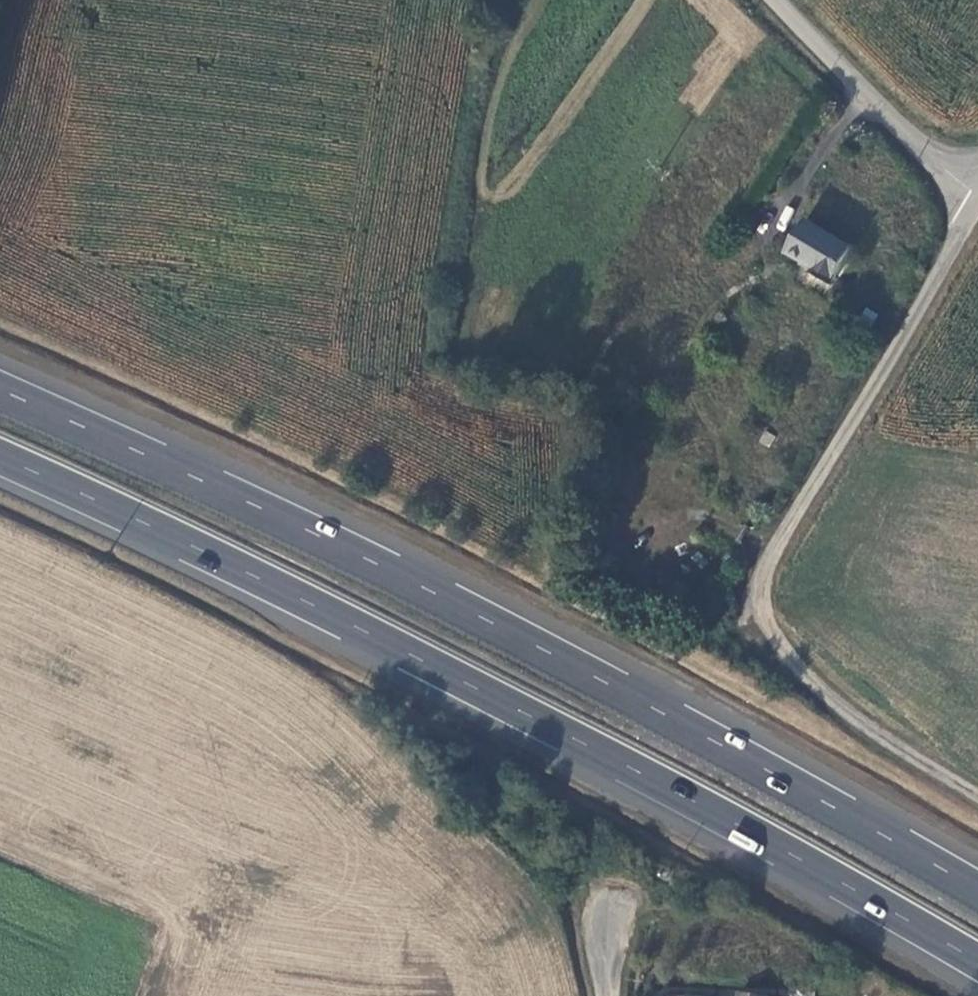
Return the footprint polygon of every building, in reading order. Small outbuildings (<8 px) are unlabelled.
[(790,269),(813,281),(833,244),(784,216),(767,249),(792,264),(790,269)]
